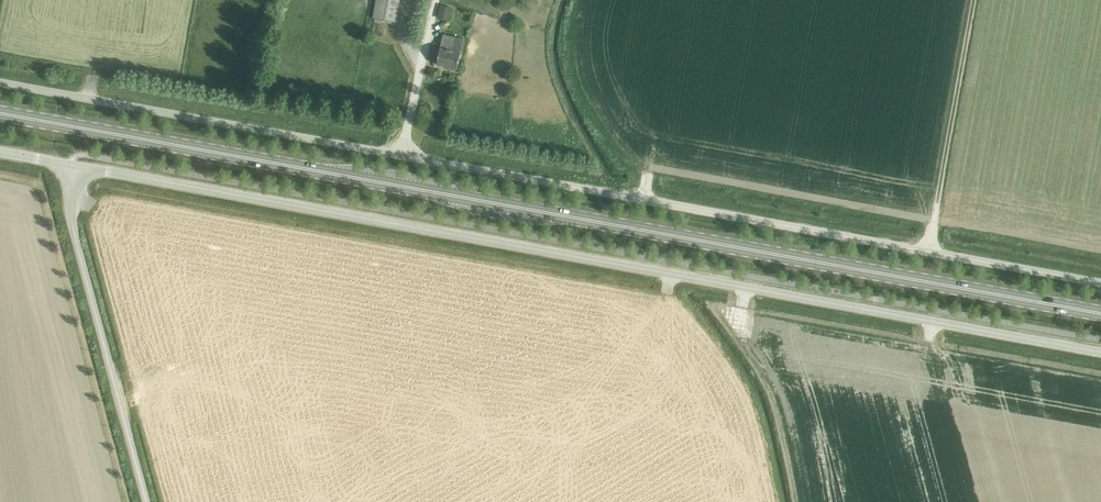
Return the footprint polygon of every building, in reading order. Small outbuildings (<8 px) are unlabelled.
[(374,18),(394,22),(398,0),(378,0),(374,18)] [(448,21),(452,8),(439,4),(436,18),(448,21)] [(442,34),(437,64),(446,66),(446,69),(454,70),(454,68),(457,69),(461,52),(463,39),(456,37),(442,34)]
